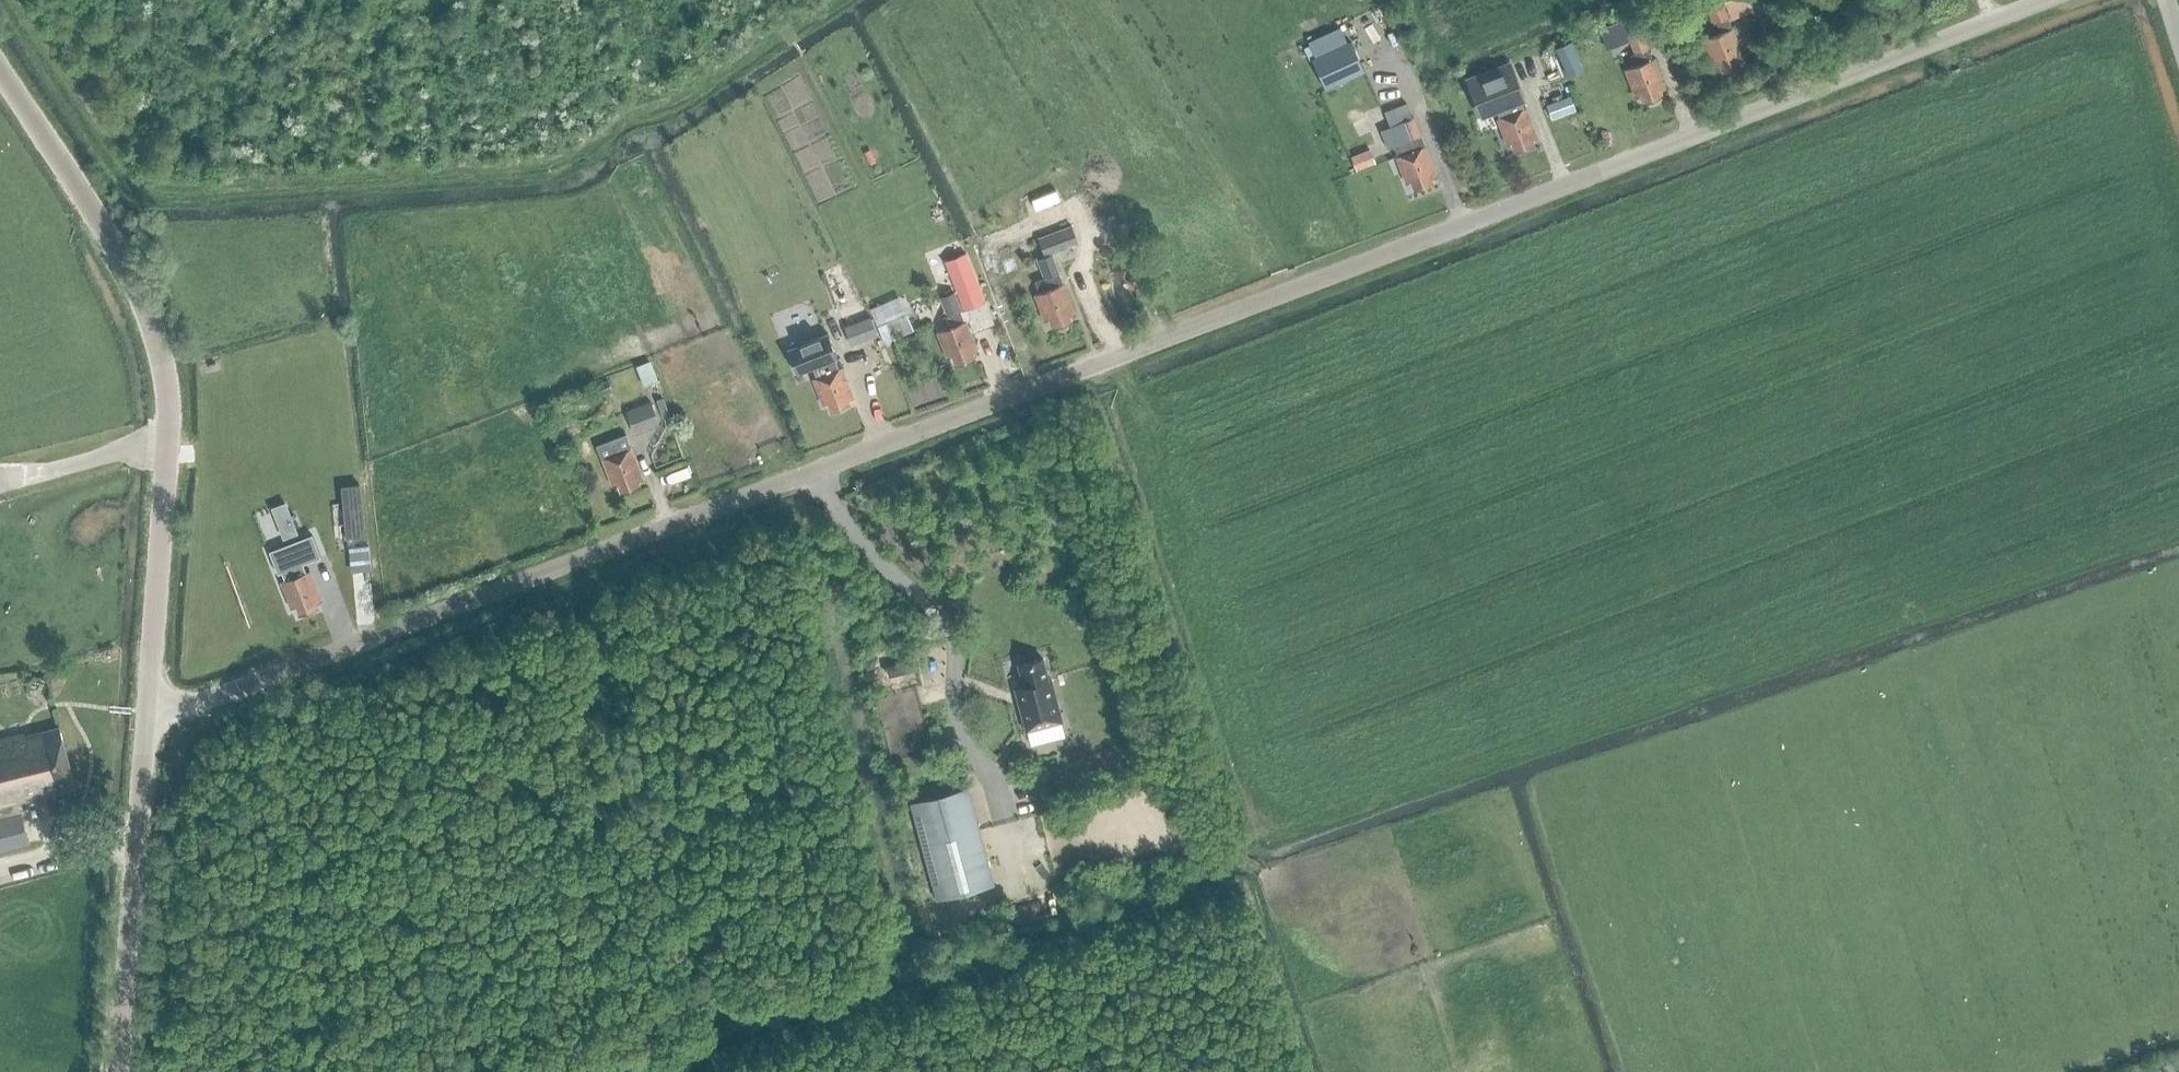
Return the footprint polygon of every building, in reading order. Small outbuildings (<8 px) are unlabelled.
[(1723,1),(1709,7),(1715,24),(1718,23),(1721,33),(1704,40),(1714,66),(1720,64),(1723,72),(1740,65),(1739,62),(1745,60),(1723,1)] [(1648,49),(1666,43),(1656,18),(1640,24),(1642,30),(1629,36),(1636,53),(1632,55),(1635,65),(1625,69),(1635,96),(1641,94),(1644,101),(1661,95),(1660,91),(1664,89),(1653,59),(1651,59),(1648,49)] [(1601,30),(1607,47),(1628,39),(1621,22),(1601,30)] [(1308,41),(1316,59),(1348,44),(1339,26),(1308,41)] [(1312,61),(1325,90),(1365,71),(1351,42),(1348,44),(1316,59),(1312,61)] [(1568,77),(1584,70),(1571,42),(1555,49),(1568,77)] [(1514,70),(1471,87),(1482,117),(1497,112),(1500,120),(1526,110),(1523,102),(1525,101),(1514,70)] [(1571,99),(1548,108),(1553,122),(1576,113),(1571,99)] [(1414,119),(1409,104),(1388,112),(1393,127),(1382,131),(1390,150),(1396,148),(1400,157),(1397,158),(1408,185),(1414,183),(1417,189),(1435,182),(1434,179),(1439,177),(1416,118),(1414,119)] [(1527,110),(1526,110),(1500,120),(1499,121),(1508,146),(1514,143),(1517,150),(1534,144),(1533,141),(1538,139),(1527,110)] [(1349,155),(1355,170),(1375,162),(1369,147),(1349,155)] [(1071,225),(1038,238),(1044,253),(1077,241),(1071,225)] [(966,253),(946,261),(965,310),(985,302),(966,253)] [(1040,294),(1037,295),(1046,321),(1052,319),(1055,327),(1072,321),(1070,316),(1075,314),(1065,285),(1041,293),(1040,294)] [(961,312),(954,293),(940,299),(947,317),(943,318),(947,329),(937,333),(947,359),(951,358),(954,365),(973,357),(972,354),(977,352),(966,322),(964,322),(960,312),(961,312)] [(886,321),(894,339),(914,330),(907,313),(886,321)] [(853,350),(877,341),(869,321),(845,331),(853,350)] [(813,380),(823,405),(829,403),(832,411),(850,404),(849,401),(853,399),(842,369),(840,370),(836,360),(838,359),(829,335),(788,350),(797,375),(813,369),(817,379),(813,380)] [(659,422),(651,401),(626,411),(634,431),(659,422)] [(632,450),(626,434),(596,446),(601,461),(603,460),(613,487),(617,485),(620,492),(639,485),(637,481),(642,479),(631,450),(632,450)] [(359,487),(342,489),(346,540),(349,540),(364,538),(359,487)] [(293,522),(280,527),(285,537),(297,532),(293,522)] [(312,535),(269,551),(278,574),(282,572),(285,580),(281,582),(291,609),(296,607),(299,614),(317,607),(316,604),(321,602),(309,571),(306,573),(303,564),(321,558),(312,535)] [(1026,687),(1017,690),(1028,731),(1064,722),(1053,680),(1050,680),(1045,659),(1020,665),(1026,687)] [(29,844),(21,814),(20,814),(17,804),(75,789),(59,727),(29,735),(28,732),(0,739),(0,851),(29,844)] [(937,900),(995,885),(969,787),(911,803),(937,900)]
